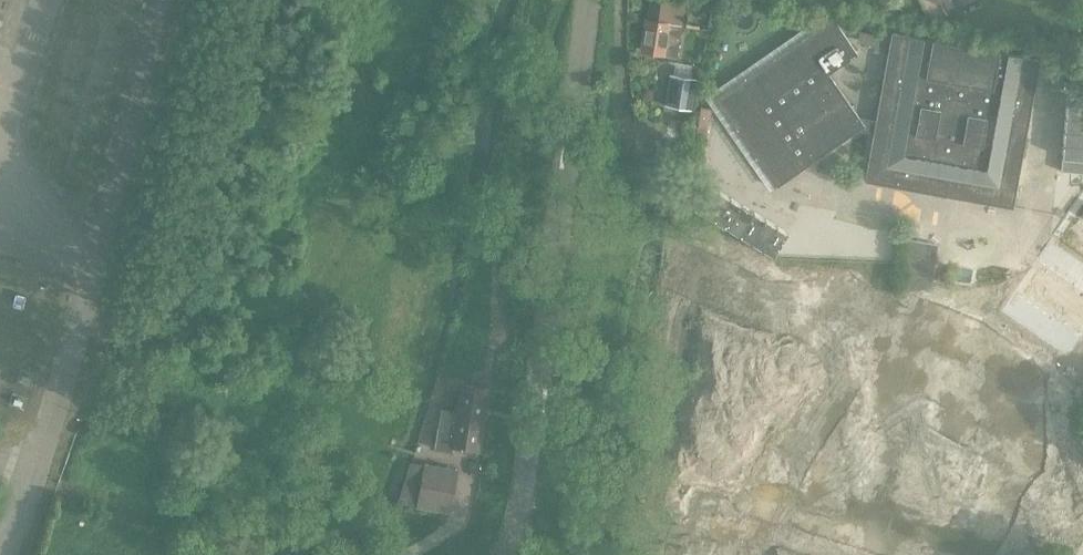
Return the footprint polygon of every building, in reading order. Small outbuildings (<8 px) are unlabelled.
[(681,26),(683,26),(686,1),(682,0),(650,0),(647,21),(646,20),(641,50),(664,54),(663,60),(675,62),(681,26)] [(861,120),(829,74),(858,54),(832,16),(714,98),(777,188),(813,163),(859,130),(874,133),(876,122),(861,120)] [(876,122),(874,133),(865,182),(948,196),(950,181),(959,183),(965,200),(1014,208),(1041,60),(893,33),(876,122)] [(670,75),(665,106),(691,110),(697,79),(670,75)] [(1061,171),(1073,172),(1077,173),(1082,173),(1082,105),(1067,103),(1061,171)] [(694,177),(680,201),(774,256),(788,233),(694,177)] [(911,240),(903,239),(903,267),(934,273),(939,245),(926,243),(911,240)] [(972,294),(996,293),(995,284),(972,285),(972,294)] [(973,348),(988,346),(985,327),(970,329),(973,348)] [(927,335),(919,347),(932,356),(940,344),(927,335)] [(919,347),(911,358),(924,367),(932,356),(919,347)] [(981,364),(969,381),(1016,413),(1028,396),(1015,387),(1022,376),(993,356),(986,367),(981,364)] [(904,368),(896,380),(910,389),(918,377),(904,368)] [(896,380),(889,391),(902,400),(910,389),(896,380)] [(958,398),(958,399),(966,405),(967,404),(1005,430),(1016,413),(969,381),(958,398)] [(479,449),(489,390),(462,385),(457,411),(442,408),(436,449),(452,452),(453,444),(479,449)] [(882,401),(874,413),(887,422),(895,410),(882,401)] [(956,419),(956,420),(994,446),(1005,430),(967,404),(966,405),(956,419)] [(874,413),(866,424),(879,433),(887,422),(874,413)] [(947,414),(936,431),(982,462),(994,446),(956,420),(956,419),(947,413),(947,414)] [(924,447),(924,448),(933,454),(933,453),(971,479),(982,462),(936,431),(924,447)] [(859,434),(852,446),(865,455),(873,443),(859,434)] [(852,446),(844,457),(857,466),(865,455),(852,446)] [(923,469),(922,470),(960,495),(971,479),(933,453),(933,454),(923,469)] [(451,514),(459,469),(425,463),(416,508),(451,514)] [(913,464),(902,480),(949,512),(960,495),(922,470),(923,469),(914,463),(913,464)] [(837,467),(829,479),(842,488),(850,476),(837,467)] [(829,479),(821,490),(835,499),(842,488),(829,479)] [(902,480),(891,497),(937,528),(949,512),(902,480)] [(891,497),(880,513),(926,545),(937,528),(891,497)] [(868,530),(904,554),(919,554),(926,545),(880,513),(868,530)]
